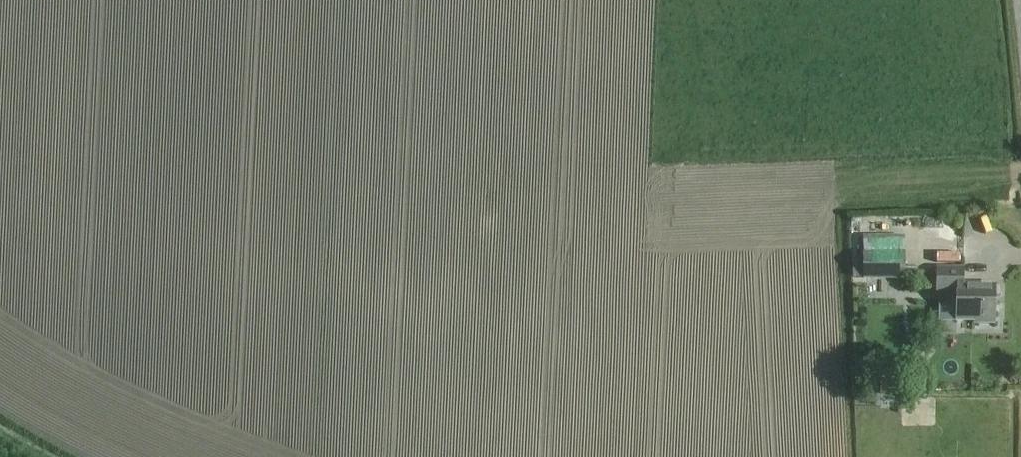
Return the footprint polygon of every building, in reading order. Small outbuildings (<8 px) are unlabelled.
[(863,279),(905,278),(904,235),(863,235),(863,279)] [(996,325),(997,287),(964,286),(964,270),(937,270),(937,295),(957,295),(958,323),(977,322),(977,325),(996,325)]
